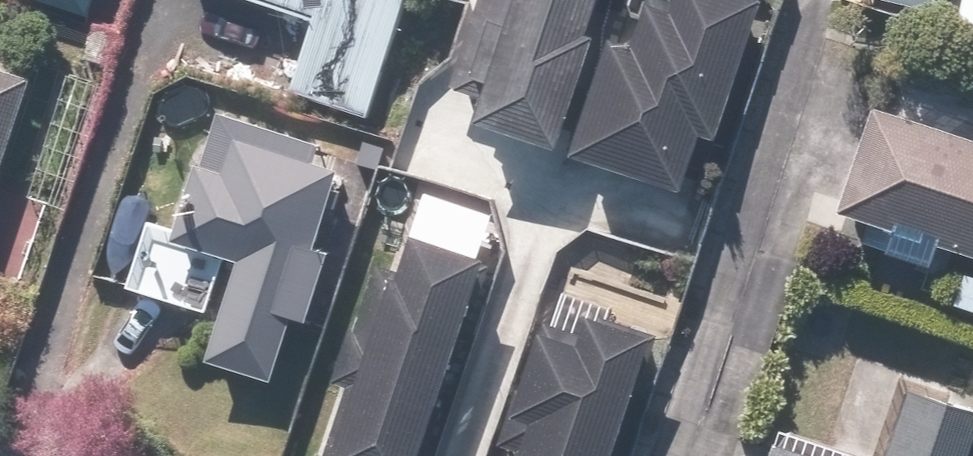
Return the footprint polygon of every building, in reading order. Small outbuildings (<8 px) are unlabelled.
[(82,21),(89,0),(23,0),(82,21)] [(309,24),(287,96),(366,120),(403,0),(229,0),(309,24)] [(572,131),(558,127),(585,45),(575,42),(589,0),(477,0),(449,84),(479,95),(466,132),(561,164),(668,200),(687,143),(706,150),(753,10),(724,0),(668,0),(666,7),(646,0),(641,0),(622,58),(599,50),(572,131)] [(846,0),(935,20),(939,0),(846,0)] [(956,24),(972,28),(972,0),(961,0),(956,24)] [(21,86),(0,79),(0,150),(21,86)] [(891,242),(883,269),(926,283),(935,256),(972,267),(972,150),(862,115),(828,222),(891,242)] [(308,168),(312,158),(212,120),(164,247),(230,272),(195,364),(263,390),(287,327),(298,331),(326,258),(307,250),(334,178),(308,168)] [(366,282),(330,385),(350,392),(327,455),(412,455),(477,273),(401,247),(386,289),(366,282)] [(495,449),(513,455),(607,455),(642,345),(565,321),(560,338),(533,330),(495,449)] [(972,428),(972,426),(905,402),(885,455),(963,455),(972,428)]
